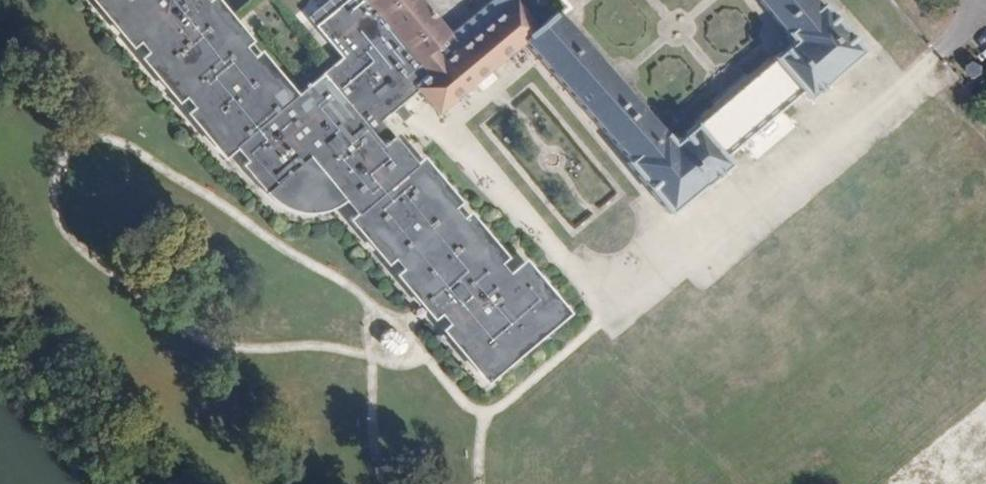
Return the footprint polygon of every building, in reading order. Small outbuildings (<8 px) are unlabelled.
[(129,48),(134,43),(99,0),(90,0),(129,48)] [(202,0),(99,0),(134,43),(145,57),(180,99),(190,112),(225,154),(231,151),(242,165),(265,193),(269,197),(273,200),(278,203),(282,206),(287,208),(292,210),(297,210),(303,211),(308,211),(318,209),(324,207),(328,205),(333,202),(336,200),(340,204),(352,219),(388,262),(399,275),(433,318),(444,331),(481,377),(553,318),(515,272),(506,279),(495,267),(460,224),(449,211),(414,169),(379,125),(415,93),(435,116),(438,113),(525,42),(540,29),(518,3),(462,49),(422,0),(349,0),(313,29),(339,61),(292,100),(288,104),(253,61),(241,47),(206,6),(202,0)] [(811,0),(757,0),(793,44),(672,144),(558,14),(540,29),(525,42),(629,160),(626,162),(671,217),(730,169),(725,162),(802,98),(807,105),(864,57),(822,7),(818,8),(811,0)] [(246,43),(212,1),(206,6),(241,47),(246,43)] [(180,99),(145,57),(140,61),(174,103),(180,99)] [(292,100),(258,57),(253,61),(288,104),(292,100)] [(974,64),(966,69),(966,79),(975,83),(983,78),(983,68),(974,64)] [(225,154),(190,112),(185,117),(220,159),(225,154)] [(455,207),(420,164),(414,169),(449,211),(455,207)] [(265,193),(242,165),(237,168),(265,201),(270,205),(274,208),(280,211),(285,213),(291,215),(297,216),(309,217),(321,214),(326,212),(332,210),(337,206),(340,204),(336,200),(333,202),(328,205),(324,207),(318,209),(308,211),(303,211),(297,210),(292,210),(287,208),(282,206),(278,203),(273,200),(269,197),(265,193)] [(388,262),(352,219),(347,224),(382,266),(388,262)] [(466,220),(460,224),(495,267),(500,262),(466,220)] [(444,331),(439,335),(481,385),(562,319),(520,268),(515,272),(553,318),(481,377),(444,331)] [(433,318),(399,275),(393,279),(428,322),(433,318)]
